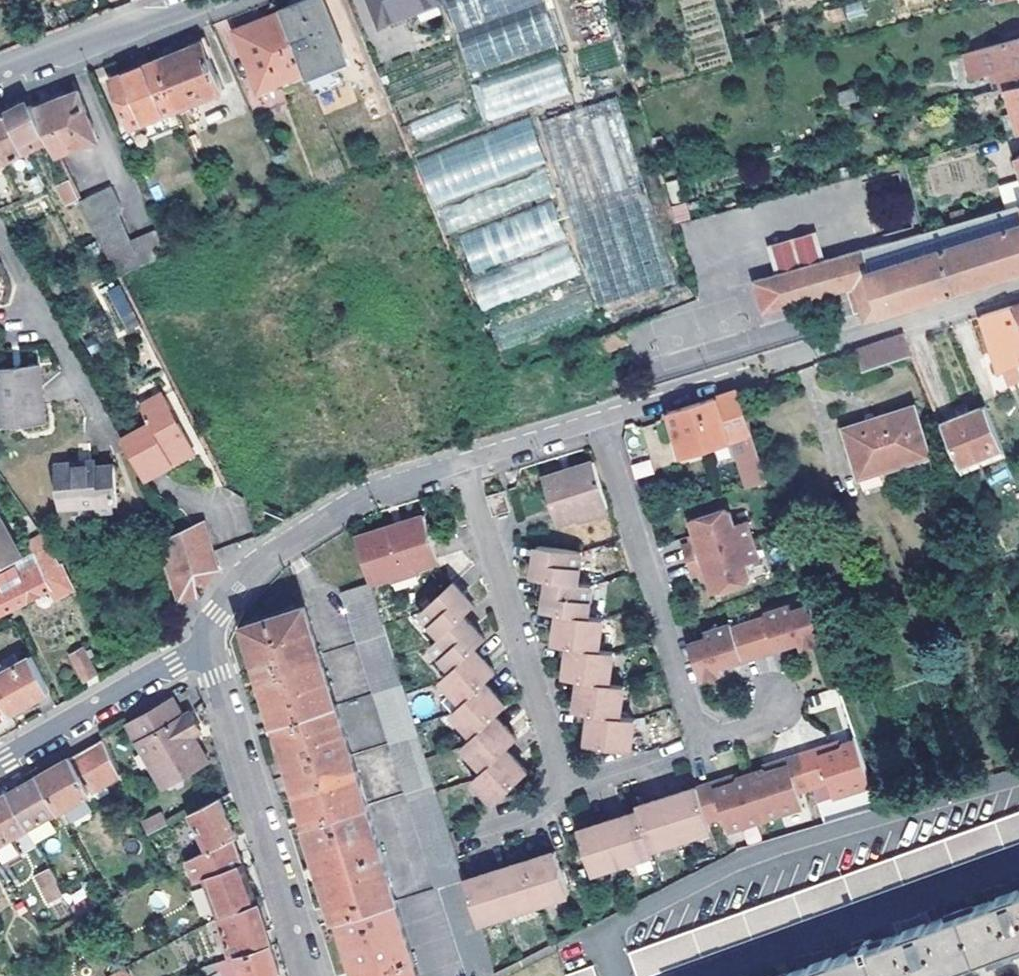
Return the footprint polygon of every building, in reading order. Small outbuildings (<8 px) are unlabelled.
[(282,13),(306,72),(316,97),(346,84),(338,65),(350,59),(326,0),(316,0),(282,13)] [(442,0),(369,0),(380,27),(443,2),(442,0)] [(452,19),(502,0),(445,0),(452,19)] [(470,64),(555,32),(543,0),(513,0),(454,22),(470,64)] [(861,1),(843,5),(847,20),(865,16),(861,1)] [(306,72),(282,13),(236,30),(259,89),(306,72)] [(558,37),(472,69),(488,112),(574,79),(558,37)] [(966,54),(974,80),(990,75),(999,72),(1005,91),(1010,89),(1018,87),(1018,40),(966,54)] [(205,43),(157,61),(178,110),(225,92),(205,43)] [(178,110),(157,61),(114,77),(134,126),(178,110)] [(990,75),(996,93),(1005,91),(999,72),(990,75)] [(1010,89),(1017,114),(1018,122),(1018,87),(1010,89)] [(80,91),(35,108),(51,140),(60,156),(99,140),(80,91)] [(542,121),(601,308),(680,282),(619,96),(542,121)] [(980,97),(969,100),(974,118),(985,116),(980,97)] [(23,105),(7,112),(28,152),(51,140),(35,108),(33,104),(24,108),(23,105)] [(0,116),(0,156),(4,164),(28,152),(7,112),(0,116)] [(1008,136),(1018,133),(1018,122),(1017,114),(1004,118),(1008,136)] [(531,121),(416,154),(440,237),(458,232),(471,278),(469,278),(478,308),(578,279),(555,199),(546,167),(545,167),(531,121)] [(71,205),(82,200),(72,180),(60,185),(71,205)] [(102,239),(125,229),(120,218),(125,209),(116,188),(115,185),(82,200),(102,239)] [(924,234),(865,250),(871,271),(852,277),(856,288),(866,322),(1018,274),(1018,208),(924,234)] [(167,258),(156,232),(132,243),(125,229),(102,239),(122,278),(167,258)] [(770,246),(779,276),(827,261),(817,231),(770,246)] [(871,271),(865,250),(827,261),(779,276),(757,283),(768,314),(856,288),(852,277),(871,271)] [(145,322),(125,282),(110,290),(129,329),(145,322)] [(566,297),(540,313),(547,325),(573,309),(566,297)] [(981,315),(1006,370),(1018,364),(1018,318),(1013,305),(981,315)] [(625,329),(592,342),(596,355),(629,344),(625,329)] [(906,332),(857,349),(863,369),(914,352),(908,337),(906,332)] [(21,422),(46,420),(41,365),(18,368),(0,370),(0,383),(2,409),(19,407),(21,422)] [(740,390),(664,413),(678,457),(737,439),(752,480),(768,474),(740,390)] [(171,455),(190,444),(165,396),(143,408),(152,425),(127,439),(148,479),(176,463),(171,455)] [(935,455),(918,404),(846,427),(864,478),(935,455)] [(985,406),(943,423),(960,465),(1006,456),(985,406)] [(19,407),(2,409),(4,423),(21,422),(19,407)] [(171,455),(176,463),(195,453),(190,444),(171,455)] [(632,464),(635,478),(652,474),(649,460),(632,464)] [(605,498),(593,463),(542,479),(557,524),(608,508),(605,498)] [(127,503),(124,467),(105,469),(104,465),(90,466),(86,467),(86,464),(67,466),(71,510),(90,509),(90,507),(108,506),(109,517),(123,516),(122,504),(127,503)] [(24,557),(0,511),(0,570),(24,557)] [(750,525),(737,530),(733,517),(726,511),(691,522),(698,542),(685,547),(694,577),(708,573),(714,593),(749,582),(751,573),(747,560),(760,556),(750,525)] [(421,517),(357,537),(370,581),(371,583),(436,563),(421,517)] [(182,601),(200,595),(211,582),(220,570),(206,520),(165,541),(182,601)] [(74,587),(62,563),(52,543),(24,557),(0,570),(0,615),(53,588),(57,597),(74,587)] [(546,580),(575,585),(578,555),(534,547),(532,559),(529,578),(546,580)] [(541,612),(556,614),(586,619),(591,587),(575,585),(546,580),(544,593),(541,612)] [(371,583),(370,581),(342,589),(359,641),(386,632),(384,623),(371,583)] [(439,637),(463,616),(472,607),(459,592),(451,583),(417,612),(439,637)] [(262,674),(319,654),(304,605),(246,623),(262,674)] [(825,643),(813,606),(795,612),(793,606),(766,614),(768,620),(734,631),(732,626),(707,634),(708,640),(690,646),(702,683),(724,676),(723,670),(721,667),(731,663),(732,667),(744,663),(743,657),(777,646),(778,652),(791,648),(790,645),(799,642),(800,645),(802,651),(825,643)] [(566,646),(595,651),(599,621),(586,619),(556,614),(553,627),(551,644),(566,646)] [(430,646),(450,669),(473,650),(485,640),(472,625),(463,616),(439,637),(430,646)] [(386,632),(359,641),(375,691),(402,682),(386,632)] [(565,658),(562,678),(587,681),(606,684),(611,653),(595,651),(566,646),(565,658)] [(86,650),(73,656),(86,680),(99,672),(86,650)] [(460,703),(483,684),(494,674),(481,660),(473,650),(450,669),(439,679),(460,703)] [(262,674),(277,723),(334,704),(319,654),(262,674)] [(34,655),(4,672),(1,668),(0,668),(0,688),(11,707),(14,712),(51,692),(34,655)] [(583,712),(597,713),(626,718),(631,688),(623,687),(606,684),(587,681),(585,694),(583,712)] [(418,730),(402,682),(375,691),(390,740),(418,730)] [(448,712),(471,738),(499,713),(505,708),(493,695),(483,684),(460,703),(448,712)] [(4,718),(0,712),(11,707),(0,688),(0,720),(4,718)] [(812,716),(824,712),(830,731),(847,726),(837,689),(807,697),(812,716)] [(192,739),(197,736),(201,733),(192,715),(184,719),(174,702),(130,727),(161,781),(183,768),(187,776),(207,765),(192,739)] [(296,772),(352,752),(337,703),(334,704),(277,723),(283,744),(287,742),(296,772)] [(480,772),(508,748),(519,737),(508,724),(499,713),(471,738),(460,747),(480,772)] [(595,728),(593,745),(635,752),(640,719),(636,719),(626,718),(597,713),(595,728)] [(418,730),(390,740),(406,791),(434,782),(418,730)] [(212,762),(197,736),(192,739),(207,765),(212,762)] [(121,777),(104,739),(68,760),(43,774),(63,810),(121,777)] [(874,788),(858,741),(844,746),(841,751),(835,752),(833,746),(802,755),(772,764),(774,771),(768,773),(763,771),(738,779),(735,783),(729,785),(727,778),(697,787),(708,822),(723,817),(728,833),(802,810),(798,794),(828,785),(833,800),(874,788)] [(844,746),(843,743),(833,746),(835,752),(841,751),(844,746)] [(475,777),(496,802),(528,772),(516,758),(508,748),(480,772),(475,777)] [(302,803),(308,823),(367,804),(368,803),(352,752),(296,772),(305,802),(302,803)] [(774,771),(772,764),(762,767),(763,771),(768,773),(774,771)] [(166,789),(187,776),(183,768),(161,781),(166,789)] [(43,774),(9,793),(30,829),(63,810),(43,774)] [(737,775),(727,778),(729,785),(735,783),(738,779),(737,775)] [(711,831),(708,822),(697,787),(683,792),(667,797),(681,840),(711,831)] [(30,829),(9,793),(4,796),(0,799),(0,846),(30,829)] [(639,812),(651,850),(681,840),(667,797),(652,802),(637,807),(639,812)] [(220,800),(193,814),(212,849),(235,837),(239,835),(228,814),(220,800)] [(308,823),(338,918),(342,917),(395,900),(396,899),(367,804),(308,823)] [(626,817),(609,822),(623,865),(653,855),(651,850),(639,812),(626,817)] [(632,953),(639,975),(651,975),(1018,844),(1018,813),(632,953)] [(145,824),(151,836),(171,825),(165,814),(145,824)] [(580,831),(594,874),(623,865),(609,822),(588,829),(580,831)] [(212,849),(191,859),(198,881),(207,878),(219,914),(257,903),(244,865),(239,866),(238,863),(236,858),(240,854),(235,837),(212,849)] [(526,862),(540,904),(570,894),(556,852),(543,856),(526,862)] [(513,866),(496,871),(510,914),(540,904),(526,862),(513,866)] [(67,895),(52,869),(39,876),(54,902),(67,895)] [(465,881),(479,924),(510,914),(496,871),(483,875),(465,881)] [(494,973),(479,924),(465,881),(464,877),(436,886),(465,975),(488,975),(494,973)] [(873,944),(872,940),(864,943),(865,947),(834,959),(829,948),(817,953),(807,957),(811,967),(787,975),(928,975),(1018,943),(1018,880),(1006,885),(996,889),(999,898),(929,924),(925,914),(914,918),(903,922),(906,932),(873,944)] [(201,918),(213,914),(203,887),(191,892),(201,918)] [(342,917),(360,975),(419,975),(395,900),(342,917)] [(257,903),(219,914),(231,951),(218,954),(221,959),(239,954),(272,945),(260,902),(257,903)] [(239,954),(246,975),(282,975),(272,945),(239,954)] [(216,968),(213,961),(201,964),(207,974),(216,968)] [(121,967),(104,975),(122,975),(125,974),(121,967)]
